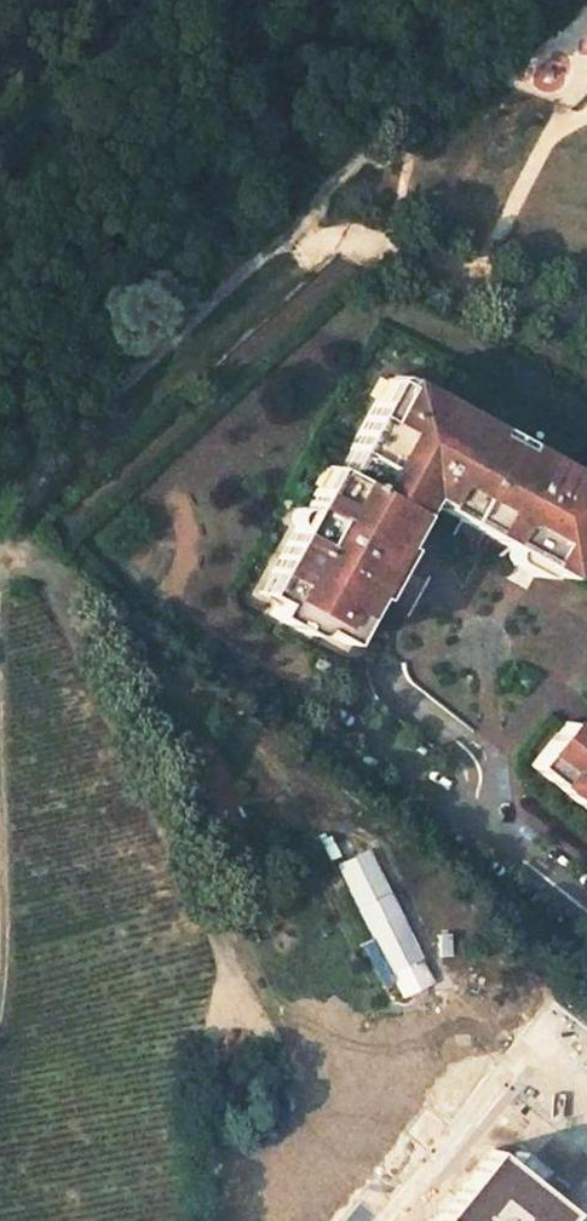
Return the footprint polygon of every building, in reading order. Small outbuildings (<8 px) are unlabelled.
[(390,414),(402,391),(387,383),(375,406),(390,414)] [(362,463),(349,488),(418,523),(427,505),(439,512),(444,504),(465,516),(496,454),(482,447),(490,431),(405,385),(402,391),(390,414),(375,406),(349,456),(362,463)] [(496,454),(513,464),(521,448),(490,431),(482,447),(496,454)] [(465,516),(490,530),(484,539),(519,559),(513,568),(539,582),(544,573),(554,579),(564,585),(586,542),(586,483),(521,448),(513,464),(496,454),(465,516)] [(349,488),(362,463),(349,456),(336,481),(339,483),(349,488)] [(327,476),(317,493),(330,501),(339,483),(336,481),(327,476)] [(330,501),(317,493),(305,516),(310,519),(303,531),(299,529),(270,582),(289,592),(269,626),(298,643),(307,626),(319,632),(320,639),(345,653),(373,605),(379,609),(408,556),(402,552),(418,523),(349,488),(339,483),(330,501)] [(465,516),(444,504),(439,512),(437,516),(483,541),(484,539),(490,530),(465,516)] [(513,568),(519,559),(506,552),(505,555),(505,559),(506,562),(508,565),(511,567),(513,568)] [(554,579),(544,573),(539,582),(541,584),(543,584),(546,584),(549,584),(551,583),(552,581),(554,579)] [(276,615),(289,592),(270,582),(258,605),(276,615)] [(307,626),(298,643),(302,644),(306,645),(310,645),(315,644),(318,642),(320,639),(319,632),(307,626)] [(257,633),(252,643),(258,646),(264,637),(257,633)] [(586,755),(586,753),(584,738),(568,726),(562,734),(586,755)] [(562,734),(530,774),(586,820),(586,755),(562,734)] [(432,993),(367,861),(339,875),(404,1007),(432,993)] [(530,1220),(586,1220),(586,1150),(530,1220)]
